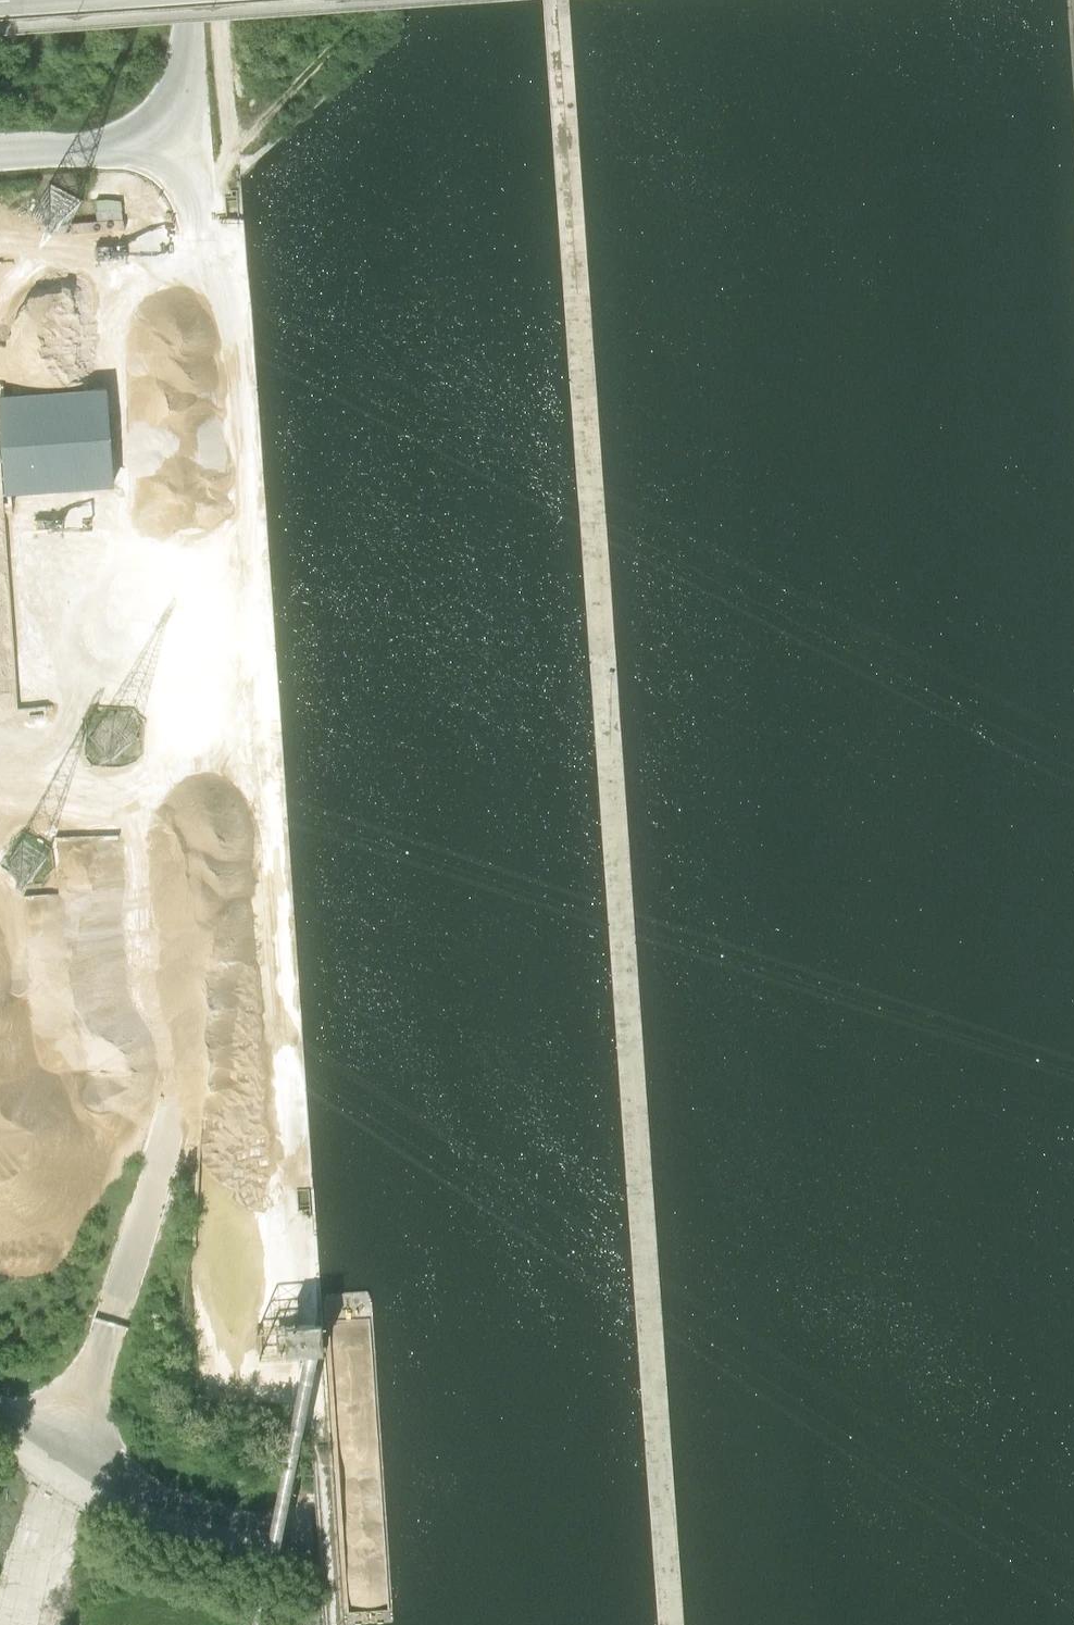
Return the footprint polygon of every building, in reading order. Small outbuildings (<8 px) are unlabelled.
[(125,194),(90,196),(91,216),(126,214),(125,194)]
